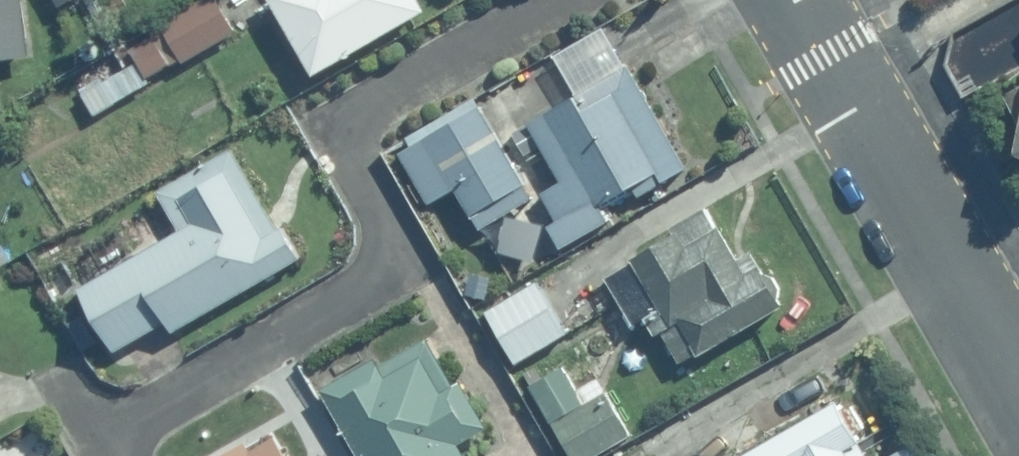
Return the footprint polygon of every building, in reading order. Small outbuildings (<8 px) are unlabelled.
[(28,0),(0,0),(0,59),(36,54),(28,0)] [(135,46),(142,60),(152,76),(186,57),(188,61),(242,30),(224,0),(202,0),(165,19),(167,23),(133,44),(135,46)] [(320,73),(434,8),(429,0),(278,0),(320,73)] [(121,47),(75,73),(97,115),(155,82),(152,76),(142,60),(132,65),(121,47)] [(693,166),(635,64),(535,120),(567,179),(546,190),(561,219),(553,223),(566,247),(617,219),(606,201),(638,183),(645,194),(693,166)] [(486,103),(431,134),(476,213),(478,211),(485,226),(539,196),(486,103)] [(185,230),(86,287),(122,348),(172,317),(178,328),(308,253),(291,222),(279,227),(236,146),(161,189),(185,230)] [(724,226),(713,206),(640,246),(644,254),(640,262),(612,276),(640,326),(655,318),(662,333),(668,331),(683,361),(703,349),(707,354),(791,303),(768,263),(753,272),(728,223),(724,226)] [(542,278),(491,309),(520,363),(572,331),(542,278)] [(327,385),(366,455),(473,455),(464,440),(493,425),(468,380),(459,384),(432,338),(384,362),(382,356),(327,385)] [(534,384),(577,455),(597,455),(635,433),(611,389),(589,401),(568,365),(534,384)] [(849,395),(744,455),(878,455),(868,439),(874,437),(871,432),(877,428),(861,400),(855,403),(849,395)] [(281,436),(253,450),(248,441),(222,455),(294,455),(281,436)]
